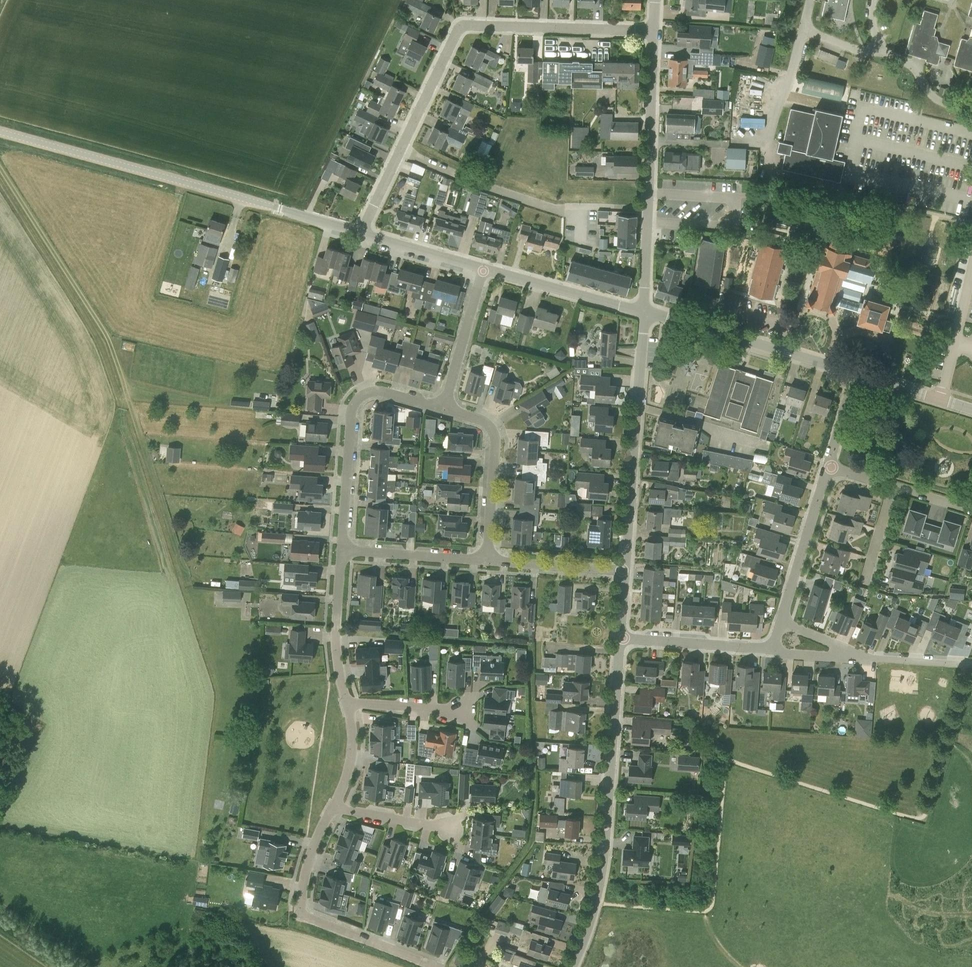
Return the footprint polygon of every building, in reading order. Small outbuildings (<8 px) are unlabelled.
[(440,18),(429,12),(431,6),(422,2),(423,0),(406,0),(403,6),(407,8),(407,9),(425,17),(421,26),(433,32),(440,18)] [(621,9),(640,9),(640,0),(611,0),(611,3),(622,2),(621,9)] [(697,9),(697,5),(705,5),(705,9),(724,11),(725,0),(683,0),(682,5),(685,7),(697,9)] [(844,20),(849,0),(828,0),(828,1),(825,0),(822,15),(834,18),(844,20)] [(926,59),(926,61),(938,65),(941,55),(947,57),(950,45),(939,41),(937,36),(934,35),(936,28),(934,27),(938,14),(924,9),(920,23),(914,21),(905,53),(926,59)] [(836,19),(835,28),(842,29),(843,24),(840,23),(840,19),(836,19)] [(410,43),(401,63),(403,64),(415,70),(426,47),(415,42),(420,31),(408,25),(405,31),(402,39),(410,43)] [(678,32),(677,45),(700,46),(700,52),(690,52),(690,53),(713,54),(714,47),(709,46),(710,26),(690,25),(689,32),(678,32)] [(962,37),(955,59),(954,65),(971,70),(971,37),(970,36),(967,39),(962,37)] [(495,67),(500,56),(494,53),(482,47),(480,50),(472,46),(465,62),(483,71),(486,63),(481,61),(483,56),(490,60),(488,63),(495,67)] [(518,47),(518,62),(528,62),(528,72),(527,82),(538,82),(538,81),(542,81),(542,62),(533,61),(533,48),(518,47)] [(827,59),(830,52),(820,48),(818,55),(827,59)] [(772,52),(758,49),(754,67),(768,71),(769,67),(772,52)] [(836,63),(839,55),(830,52),(827,59),(836,63)] [(686,60),(670,59),(669,72),(708,74),(708,72),(708,70),(693,70),(693,64),(713,65),(713,54),(690,53),(690,59),(686,58),(686,60)] [(390,61),(381,57),(374,69),(383,74),(390,61)] [(601,79),(602,79),(616,80),(616,88),(622,88),(638,89),(639,63),(627,63),(611,62),(543,60),(542,89),(554,89),(554,82),(571,82),(571,87),(572,87),(572,86),(597,87),(601,87),(601,79)] [(384,97),(381,96),(399,104),(405,92),(393,86),(396,80),(378,72),(372,83),(387,90),(384,97)] [(453,87),(466,93),(470,84),(487,92),(492,81),(475,72),(471,79),(459,73),(453,87)] [(708,77),(708,74),(669,72),(668,85),(685,85),(686,78),(692,78),(692,77),(708,77)] [(802,91),(841,100),(844,85),(806,76),(802,91)] [(949,90),(940,87),(938,93),(947,96),(949,90)] [(705,96),(704,98),(713,98),(713,89),(693,88),(693,96),(705,96)] [(718,89),(717,99),(723,100),(729,100),(729,90),(718,89)] [(393,117),(399,104),(381,96),(378,103),(372,100),(366,111),(378,117),(381,111),(393,117)] [(447,119),(448,117),(454,120),(452,124),(460,128),(465,116),(468,117),(474,104),(463,99),(460,105),(447,99),(443,108),(442,108),(439,115),(447,119)] [(722,115),(723,100),(702,99),(701,114),(722,115)] [(356,106),(362,109),(366,103),(360,100),(356,106)] [(381,142),(387,128),(376,123),(379,117),(368,112),(359,108),(353,120),(363,124),(373,129),(369,136),(381,142)] [(777,151),(785,153),(782,168),(840,182),(845,161),(833,158),(843,114),(816,108),(815,113),(791,108),(783,142),(779,141),(777,151)] [(601,114),(600,139),(637,140),(638,123),(612,122),(612,114),(601,114)] [(695,115),(667,114),(666,132),(665,138),(689,139),(689,133),(694,134),(695,115)] [(440,146),(439,149),(444,152),(448,143),(460,148),(467,133),(475,136),(475,135),(473,133),(465,130),(460,128),(452,124),(451,128),(449,127),(446,132),(434,127),(433,129),(428,140),(440,146)] [(572,126),(571,147),(583,148),(583,126),(572,126)] [(499,133),(493,131),(489,140),(495,142),(497,138),(499,133)] [(352,151),(348,160),(368,169),(374,156),(358,148),(361,142),(350,137),(345,148),(352,151)] [(485,158),(491,145),(482,140),(476,154),(485,158)] [(745,150),(745,148),(727,147),(727,148),(726,167),(745,168),(745,150)] [(669,169),(685,171),(685,170),(693,171),(695,154),(687,153),(665,151),(664,169),(669,169)] [(615,155),(615,156),(606,156),(606,166),(614,166),(614,171),(636,172),(636,156),(615,155)] [(354,198),(361,184),(353,181),(358,171),(339,162),(339,163),(330,159),(325,169),(334,173),(333,173),(346,179),(341,191),(354,198)] [(410,170),(422,175),(425,168),(413,163),(410,170)] [(575,166),(575,175),(594,176),(594,166),(575,166)] [(407,230),(411,214),(414,201),(415,199),(419,183),(420,184),(423,175),(422,175),(410,170),(407,178),(406,179),(414,182),(411,194),(406,193),(405,197),(404,196),(400,211),(398,210),(395,220),(394,223),(399,225),(398,227),(407,230)] [(442,206),(446,192),(438,189),(434,203),(442,206)] [(480,217),(486,197),(487,193),(481,191),(479,195),(473,215),(480,217)] [(473,215),(479,195),(472,193),(466,213),(473,215)] [(502,203),(499,207),(509,213),(511,209),(502,203)] [(419,208),(417,215),(411,214),(407,230),(416,232),(416,229),(421,231),(425,218),(423,217),(425,209),(419,208)] [(434,227),(448,231),(453,216),(445,213),(445,211),(439,209),(434,227)] [(618,225),(636,226),(637,215),(634,215),(616,214),(616,225),(618,225)] [(460,218),(453,216),(448,231),(453,233),(463,236),(466,225),(465,225),(467,217),(461,215),(460,218)] [(204,240),(219,244),(225,224),(210,219),(204,240)] [(475,249),(484,251),(492,226),(492,224),(485,222),(484,226),(479,225),(476,232),(472,245),(476,246),(475,249)] [(530,230),(530,227),(522,225),(519,238),(520,238),(526,240),(524,246),(541,250),(542,244),(557,248),(560,238),(530,230)] [(618,225),(617,235),(636,236),(636,226),(618,225)] [(492,226),(484,251),(492,254),(493,251),(498,252),(501,242),(508,244),(511,232),(492,226)] [(636,236),(617,235),(617,246),(635,247),(636,236)] [(685,247),(685,251),(694,253),(696,236),(687,235),(685,247)] [(748,293),(773,299),(775,291),(778,291),(780,284),(777,284),(783,261),(785,261),(787,255),(789,256),(791,250),(786,249),(786,248),(784,248),(786,241),(765,236),(764,238),(763,242),(761,242),(748,293)] [(888,305),(865,298),(839,291),(840,286),(842,286),(842,285),(841,285),(843,276),(847,277),(847,275),(846,275),(848,269),(851,269),(852,266),(868,272),(872,260),(845,251),(846,248),(846,247),(846,244),(845,243),(843,240),(841,238),(839,238),(835,238),(833,239),(831,240),(830,242),(829,247),(822,245),(820,252),(818,251),(818,252),(819,253),(816,266),(814,266),(813,267),(817,268),(814,277),(812,277),(812,278),(814,278),(811,287),(809,286),(809,288),(811,288),(808,297),(807,297),(806,302),(812,304),(812,303),(828,308),(833,310),(835,304),(850,309),(850,311),(854,312),(853,314),(859,316),(857,322),(859,323),(859,326),(864,327),(866,325),(881,329),(889,331),(892,320),(884,318),(888,305)] [(599,239),(599,249),(607,249),(607,239),(599,239)] [(703,280),(703,283),(718,286),(724,243),(702,240),(696,278),(703,280)] [(194,263),(212,268),(218,249),(200,243),(194,263)] [(333,267),(334,267),(338,251),(327,248),(324,257),(317,255),(313,271),(327,275),(329,265),(333,267)] [(350,255),(338,251),(334,267),(333,267),(332,274),(337,275),(337,278),(350,281),(351,278),(355,264),(354,263),(354,266),(347,264),(350,255)] [(212,278),(222,282),(227,265),(229,259),(218,256),(212,278)] [(364,282),(365,276),(370,278),(375,262),(363,259),(361,265),(355,264),(351,278),(364,282)] [(576,281),(581,263),(571,260),(566,278),(576,281)] [(375,262),(370,278),(375,279),(374,285),(387,288),(391,273),(384,272),(386,265),(375,262)] [(591,266),(581,263),(576,281),(586,283),(591,266)] [(185,287),(193,289),(199,268),(191,266),(185,287)] [(591,266),(586,283),(596,286),(601,268),(591,266)] [(239,269),(230,267),(227,280),(235,283),(239,269)] [(399,293),(401,286),(407,288),(412,268),(407,267),(406,271),(400,269),(398,276),(391,274),(391,273),(387,288),(387,289),(394,291),(399,293)] [(412,268),(407,288),(413,290),(411,297),(416,298),(413,307),(421,309),(423,300),(428,282),(422,280),(423,275),(417,274),(418,270),(412,268)] [(601,268),(596,286),(606,289),(611,271),(601,268)] [(677,302),(681,287),(677,286),(680,273),(676,272),(676,271),(666,268),(662,281),(660,281),(656,295),(677,302)] [(621,274),(611,271),(606,289),(616,291),(621,274)] [(631,276),(621,274),(616,291),(627,294),(629,286),(631,286),(633,279),(631,279),(631,276)] [(725,276),(724,287),(731,288),(732,277),(725,276)] [(444,299),(449,278),(444,277),(443,281),(437,279),(435,284),(428,282),(423,300),(426,300),(424,306),(431,308),(433,302),(435,303),(437,297),(444,299)] [(449,278),(444,299),(455,302),(452,312),(459,313),(459,310),(460,310),(464,295),(457,293),(460,285),(454,284),(454,280),(449,278)] [(310,288),(308,296),(322,299),(324,291),(310,288)] [(488,320),(499,323),(502,312),(512,315),(516,302),(509,300),(509,299),(500,296),(496,310),(491,309),(488,320)] [(307,298),(311,308),(325,303),(307,298)] [(354,300),(352,307),(361,309),(362,302),(354,300)] [(533,323),(554,329),(558,314),(545,311),(546,309),(538,307),(533,323)] [(357,309),(353,324),(372,329),(376,315),(357,309)] [(385,325),(387,317),(378,315),(376,322),(385,325)] [(519,317),(515,329),(522,330),(529,332),(532,320),(525,318),(519,317)] [(313,321),(304,325),(312,344),(321,340),(313,321)] [(601,331),(600,353),(615,354),(616,332),(601,331)] [(354,362),(351,354),(349,348),(356,346),(351,332),(342,335),(345,342),(332,347),(339,367),(354,362)] [(436,332),(434,338),(445,341),(447,335),(436,332)] [(383,368),(388,349),(382,347),(385,339),(372,335),(368,348),(376,350),(372,365),(383,368)] [(397,342),(395,351),(388,349),(383,368),(394,371),(398,356),(406,359),(411,342),(403,339),(402,344),(397,342)] [(422,379),(427,360),(421,358),(423,350),(419,348),(420,344),(411,342),(406,359),(414,361),(410,375),(422,379)] [(594,348),(590,348),(588,349),(587,353),(589,355),(592,356),(595,354),(596,351),(594,348)] [(435,353),(433,361),(427,360),(422,379),(433,382),(440,355),(435,353)] [(559,373),(553,363),(544,369),(550,379),(559,373)] [(739,369),(719,363),(703,413),(720,419),(721,415),(741,422),(739,426),(756,431),(773,380),(772,380),(762,377),(742,370),(742,369),(740,368),(739,369)] [(465,390),(480,394),(483,383),(489,385),(494,367),(484,364),(481,374),(470,371),(465,390)] [(513,381),(513,383),(505,380),(508,373),(495,369),(491,383),(497,385),(494,398),(508,402),(510,396),(519,398),(522,387),(520,382),(513,381)] [(762,377),(772,380),(774,373),(764,370),(762,377)] [(614,401),(615,385),(609,385),(610,378),(581,375),(579,390),(595,391),(595,399),(614,401)] [(561,377),(551,383),(542,389),(546,395),(554,390),(559,399),(567,394),(562,386),(565,383),(561,377)] [(321,395),(329,396),(330,382),(308,380),(307,394),(309,395),(308,407),(320,408),(321,395)] [(790,386),(785,401),(793,404),(790,412),(797,414),(799,406),(800,406),(805,390),(790,386)] [(537,392),(523,401),(518,404),(522,410),(520,412),(527,424),(532,421),(535,426),(538,426),(544,423),(545,420),(543,415),(540,410),(551,403),(546,395),(542,389),(537,392)] [(815,419),(823,421),(826,413),(830,399),(816,394),(811,409),(818,411),(815,419)] [(253,400),(252,409),(268,410),(269,401),(253,400)] [(870,403),(868,411),(873,412),(878,413),(880,406),(875,404),(870,403)] [(611,431),(613,415),(609,415),(609,407),(591,406),(589,422),(595,422),(594,429),(611,431)] [(780,422),(783,409),(776,407),(772,418),(772,419),(780,422)] [(696,412),(687,409),(685,416),(694,418),(696,412)] [(372,422),(373,422),(373,423),(393,424),(394,411),(374,410),(374,416),(372,416),(371,417),(371,421),(372,422)] [(282,422),(298,424),(298,414),(282,412),(282,422)] [(580,415),(572,414),(571,422),(580,422),(580,415)] [(420,416),(406,415),(405,425),(414,426),(419,426),(420,416)] [(759,437),(765,439),(772,419),(772,418),(766,416),(759,437)] [(682,427),(673,424),(674,421),(659,417),(653,442),(667,446),(669,441),(678,444),(677,448),(692,452),(698,427),(683,423),(682,427)] [(797,437),(804,439),(810,420),(803,418),(797,437)] [(306,438),(326,439),(326,437),(328,436),(328,432),(326,430),(327,422),(307,421),(306,438)] [(392,437),(393,424),(373,423),(373,424),(372,424),(371,424),(370,429),(371,430),(373,430),(372,436),(386,437),(385,443),(400,444),(400,437),(392,437)] [(571,427),(570,435),(579,436),(579,428),(571,427)] [(518,449),(537,450),(537,445),(544,445),(547,445),(548,431),(535,430),(534,438),(518,437),(518,449)] [(447,448),(471,450),(473,434),(448,432),(447,448)] [(608,465),(610,449),(606,448),(606,441),(581,439),(580,453),(592,454),(591,464),(608,465)] [(397,456),(388,456),(389,448),(390,448),(390,444),(377,443),(377,447),(370,447),(371,447),(370,459),(397,461),(397,456)] [(324,460),(324,455),(319,454),(319,446),(298,445),(290,444),(289,457),(305,458),(304,466),(323,468),(323,467),(325,466),(325,462),(324,460)] [(178,447),(166,446),(165,460),(177,461),(178,447)] [(805,476),(810,462),(803,460),(805,452),(787,447),(782,460),(789,462),(786,471),(805,476)] [(543,458),(536,457),(537,450),(518,449),(517,460),(523,460),(522,469),(546,471),(547,463),(542,462),(543,458)] [(750,470),(753,460),(704,449),(701,460),(750,470)] [(469,479),(470,464),(463,464),(463,457),(439,455),(438,469),(448,470),(448,478),(469,479)] [(397,461),(370,459),(369,471),(387,472),(388,467),(396,467),(397,461)] [(651,474),(668,474),(669,472),(675,473),(676,469),(679,469),(679,462),(675,462),(669,462),(669,461),(652,461),(651,474)] [(696,478),(696,469),(684,468),(683,477),(696,478)] [(515,489),(534,490),(534,485),(541,485),(541,480),(546,481),(546,471),(522,469),(522,478),(516,477),(515,489)] [(797,503),(802,488),(790,485),(792,478),(777,473),(777,474),(765,470),(763,478),(770,480),(769,485),(774,486),(773,487),(782,489),(780,497),(797,503)] [(387,472),(369,471),(368,483),(395,485),(395,480),(387,480),(387,472)] [(605,498),(607,483),(604,483),(605,475),(578,473),(577,486),(589,487),(589,497),(605,498)] [(321,497),(322,483),(316,483),(317,476),(291,475),(290,484),(300,484),(299,497),(312,498),(313,497),(321,497)] [(649,489),(649,502),(663,503),(663,505),(671,505),(672,499),(677,499),(690,500),(692,497),(693,492),(691,490),(679,487),(654,481),(654,489),(649,489)] [(385,496),(386,490),(400,491),(400,487),(395,486),(395,485),(368,483),(368,495),(367,494),(367,495),(385,496)] [(467,509),(468,493),(461,492),(462,485),(437,483),(435,500),(447,501),(447,508),(467,509)] [(540,497),(533,497),(534,490),(515,489),(514,500),(520,501),(519,509),(539,510),(539,509),(542,509),(542,503),(539,503),(540,497)] [(565,493),(565,502),(577,502),(575,494),(565,493)] [(872,497),(858,493),(857,497),(842,493),(837,509),(852,513),(854,506),(868,510),(872,497)] [(789,532),(794,515),(780,511),(782,504),(766,499),(761,515),(774,518),(771,526),(789,532)] [(386,521),(387,508),(393,509),(393,508),(398,508),(398,503),(393,503),(393,502),(381,501),(381,507),(367,506),(366,519),(386,521)] [(427,504),(424,501),(421,501),(418,503),(418,506),(421,510),(425,510),(427,507),(427,504)] [(273,502),(273,512),(293,513),(293,503),(273,502)] [(576,515),(590,516),(591,503),(577,502),(576,515)] [(647,527),(659,527),(659,523),(670,524),(671,516),(693,518),(694,510),(660,507),(660,512),(648,511),(647,527)] [(512,528),(531,530),(531,525),(538,525),(539,510),(519,509),(519,517),(513,517),(512,528)] [(912,537),(926,542),(931,525),(922,522),(925,514),(909,509),(903,529),(913,532),(912,537)] [(298,510),(297,527),(319,529),(319,525),(321,524),(321,523),(321,521),(320,520),(320,512),(298,510)] [(465,536),(466,522),(458,521),(458,515),(439,514),(438,529),(445,529),(445,534),(465,536)] [(588,546),(608,547),(611,519),(611,515),(598,514),(597,526),(590,525),(588,546)] [(750,515),(748,523),(756,525),(758,517),(750,515)] [(829,536),(845,541),(848,531),(859,535),(863,522),(850,518),(848,525),(834,520),(829,536)] [(385,533),(386,521),(366,519),(365,532),(385,533)] [(941,528),(931,525),(926,542),(942,547),(944,542),(953,544),(959,524),(943,520),(941,528)] [(232,531),(240,535),(245,527),(236,522),(232,531)] [(425,523),(416,522),(416,532),(424,532),(425,523)] [(414,523),(408,523),(402,523),(401,535),(413,536),(414,523)] [(780,559),(785,543),(778,541),(780,534),(757,527),(753,540),(759,542),(756,552),(780,559)] [(531,530),(512,528),(511,540),(527,541),(526,542),(531,543),(531,541),(536,542),(537,538),(540,538),(541,531),(531,530)] [(668,536),(685,538),(686,529),(668,528),(668,536)] [(258,531),(258,539),(283,541),(284,533),(258,531)] [(561,545),(562,536),(562,534),(554,534),(554,544),(561,545)] [(644,555),(659,556),(659,553),(668,553),(669,544),(684,545),(685,538),(668,536),(648,535),(648,541),(645,541),(644,555)] [(569,537),(562,536),(561,545),(560,547),(568,547),(569,537)] [(291,557),(317,559),(318,541),(292,539),(291,557)] [(970,549),(962,547),(957,564),(971,569),(971,565),(971,544),(970,549)] [(819,568),(836,573),(839,565),(845,567),(850,551),(832,545),(830,552),(825,550),(819,568)] [(898,552),(894,566),(914,571),(917,562),(927,565),(930,553),(905,546),(903,554),(898,552)] [(772,586),(777,569),(759,564),(760,558),(746,553),(743,565),(754,568),(751,579),(772,586)] [(315,584),(316,571),(297,569),(297,563),(285,562),(284,576),(295,577),(295,583),(297,583),(297,587),(309,588),(309,584),(315,584)] [(912,580),(914,571),(894,566),(890,579),(896,581),(893,591),(919,593),(922,583),(912,580)] [(669,581),(663,580),(663,573),(670,573),(670,568),(663,568),(663,569),(644,568),(643,581),(669,583),(669,581)] [(732,575),(739,578),(741,571),(734,569),(732,575)] [(357,592),(367,593),(366,599),(366,609),(379,610),(381,584),(374,584),(375,575),(359,574),(357,592)] [(399,605),(412,606),(413,593),(406,592),(408,577),(393,576),(391,595),(399,596),(399,605)] [(833,578),(826,576),(822,587),(814,585),(805,615),(820,620),(830,590),(833,578)] [(260,581),(239,579),(239,589),(259,591),(260,581)] [(424,579),(422,599),(433,599),(432,612),(445,613),(447,588),(440,588),(440,580),(424,579)] [(721,579),(721,588),(735,593),(737,584),(721,579)] [(474,591),(468,591),(468,582),(454,581),(452,603),(474,604),(474,591)] [(669,583),(643,581),(642,593),(668,595),(668,593),(662,593),(662,585),(669,586),(669,583)] [(484,583),(482,603),(494,604),(494,611),(504,612),(505,598),(498,598),(499,584),(484,583)] [(513,585),(512,605),(522,606),(521,621),(534,622),(535,603),(528,602),(529,586),(513,585)] [(570,612),(572,585),(558,585),(557,603),(549,602),(548,611),(570,612)] [(754,589),(744,586),(743,603),(747,604),(748,594),(754,594),(754,589)] [(950,587),(949,598),(963,600),(964,588),(950,587)] [(223,590),(222,600),(241,601),(241,591),(223,590)] [(312,618),(314,602),(297,600),(297,593),(282,592),(281,604),(292,604),(291,616),(312,618)] [(576,608),(594,609),(595,594),(575,593),(574,601),(576,601),(576,608)] [(668,595),(642,593),(641,606),(673,608),(673,606),(667,606),(661,605),(661,598),(668,598),(668,595)] [(680,622),(691,622),(693,596),(693,604),(682,604),(680,622)] [(693,596),(691,622),(702,623),(704,605),(699,605),(699,596),(693,596)] [(767,603),(770,606),(775,606),(775,597),(769,596),(766,600),(767,603)] [(710,600),(709,606),(704,605),(702,623),(714,624),(715,607),(717,607),(717,600),(710,600)] [(741,629),(742,611),(731,611),(731,602),(722,601),(721,619),(728,620),(727,628),(741,629)] [(831,626),(846,633),(850,624),(855,626),(864,607),(853,602),(848,615),(837,610),(831,626)] [(749,603),(749,612),(742,611),(741,629),(755,630),(756,622),(762,622),(764,604),(749,603)] [(673,611),(673,608),(641,606),(640,619),(660,620),(661,610),(667,611),(667,610),(673,611)] [(901,638),(909,620),(903,618),(905,612),(893,607),(886,626),(892,628),(890,633),(901,638)] [(941,641),(948,623),(943,621),(945,615),(933,610),(928,622),(926,629),(932,631),(930,636),(941,641)] [(857,637),(870,643),(873,636),(880,639),(889,616),(879,612),(873,626),(864,622),(857,637)] [(911,615),(909,620),(901,638),(911,642),(915,634),(922,637),(926,629),(928,622),(911,615)] [(358,620),(358,628),(376,629),(377,622),(358,620)] [(956,620),(954,625),(948,623),(941,641),(951,645),(952,644),(962,648),(967,636),(964,635),(968,625),(956,620)] [(401,622),(401,630),(411,631),(412,623),(401,622)] [(304,631),(292,630),(289,659),(311,661),(312,657),(314,657),(315,648),(312,648),(313,644),(302,643),(302,641),(304,641),(304,631)] [(402,652),(403,640),(386,639),(385,651),(402,652)] [(438,656),(438,644),(430,645),(430,656),(438,656)] [(379,664),(379,661),(378,647),(356,648),(357,663),(365,662),(366,667),(369,666),(369,668),(386,667),(391,667),(390,663),(379,664)] [(519,648),(519,658),(527,658),(527,648),(519,648)] [(543,667),(556,668),(556,666),(568,666),(568,654),(556,653),(556,658),(544,657),(543,667)] [(487,655),(473,654),(472,666),(480,666),(480,677),(503,678),(504,662),(486,661),(487,655)] [(589,671),(590,656),(572,655),(571,670),(589,671)] [(462,657),(462,662),(448,662),(447,684),(449,685),(449,687),(458,687),(458,685),(464,685),(464,670),(470,671),(471,657),(462,657)] [(636,680),(655,681),(655,674),(663,675),(664,661),(644,660),(643,666),(637,666),(636,680)] [(683,661),(682,682),(689,683),(688,692),(703,693),(705,669),(698,669),(698,663),(683,661)] [(710,663),(709,680),(719,681),(718,693),(723,693),(730,693),(732,668),(726,668),(726,664),(710,663)] [(412,680),(413,680),(413,688),(430,688),(430,665),(412,666),(412,674),(411,674),(412,680)] [(737,665),(736,682),(745,682),(744,696),(746,696),(745,708),(756,708),(758,673),(752,673),(752,666),(737,665)] [(380,679),(387,678),(386,667),(369,668),(366,669),(366,675),(362,675),(363,690),(381,689),(380,679)] [(784,700),(785,693),(786,683),(786,676),(780,675),(780,673),(764,671),(763,688),(773,689),(772,699),(784,700)] [(791,694),(791,690),(802,691),(800,709),(811,710),(813,684),(807,683),(807,674),(792,673),(792,684),(786,683),(785,693),(791,694)] [(868,694),(869,681),(860,680),(860,674),(847,673),(845,700),(858,701),(858,699),(864,699),(865,694),(868,694)] [(536,683),(547,684),(547,675),(536,674),(536,683)] [(839,704),(839,696),(832,696),(833,676),(819,675),(817,692),(826,693),(825,703),(839,704)] [(564,682),(564,695),(561,695),(562,695),(547,694),(547,702),(572,704),(572,697),(588,698),(589,683),(574,682),(574,683),(564,682)] [(634,710),(651,712),(652,701),(664,702),(665,687),(640,686),(639,694),(635,694),(634,710)] [(495,696),(495,698),(485,697),(484,712),(506,714),(505,714),(507,699),(514,700),(515,691),(494,688),(494,695),(494,696),(495,696)] [(730,702),(730,694),(730,693),(723,693),(722,704),(730,704),(730,702)] [(584,732),(586,713),(558,711),(558,705),(545,704),(545,710),(550,710),(548,728),(565,729),(565,730),(584,732)] [(504,729),(505,729),(506,714),(484,712),(485,712),(484,727),(493,728),(493,730),(492,730),(491,731),(490,737),(503,739),(504,729)] [(372,731),(371,731),(371,738),(393,739),(394,723),(394,722),(379,719),(379,720),(380,720),(380,724),(372,724),(372,731)] [(670,722),(642,719),(641,727),(632,726),(631,743),(648,744),(649,732),(669,734),(670,722)] [(869,736),(870,726),(871,723),(862,723),(862,726),(861,736),(869,736)] [(690,725),(689,737),(700,738),(701,726),(690,725)] [(419,733),(418,754),(424,755),(425,745),(437,747),(436,752),(452,754),(456,733),(440,730),(439,733),(427,731),(427,734),(419,733)] [(401,746),(393,746),(393,739),(371,738),(370,744),(371,744),(371,752),(386,752),(385,759),(400,760),(401,746)] [(466,748),(463,763),(482,766),(483,760),(500,763),(501,764),(504,747),(503,747),(480,743),(479,743),(478,750),(466,748)] [(584,750),(568,749),(568,758),(560,757),(558,771),(576,772),(576,765),(583,766),(584,750)] [(628,781),(650,783),(651,767),(650,767),(651,756),(639,755),(638,766),(630,766),(628,781)] [(679,756),(678,769),(698,770),(699,757),(679,756)] [(366,775),(365,782),(387,785),(388,777),(394,778),(395,772),(396,772),(397,764),(381,762),(380,770),(368,768),(368,776),(366,775)] [(414,763),(406,763),(406,771),(414,771),(414,763)] [(470,773),(460,773),(459,797),(469,797),(470,773)] [(413,787),(414,778),(405,777),(405,786),(413,787)] [(560,779),(559,795),(566,796),(581,797),(582,781),(560,779)] [(386,791),(387,785),(365,782),(364,789),(366,789),(365,796),(391,799),(392,791),(386,791)] [(433,796),(432,802),(448,803),(449,783),(433,782),(433,783),(420,782),(420,796),(430,797),(430,795),(433,796)] [(494,802),(495,785),(472,784),(471,801),(494,802)] [(404,800),(412,801),(414,788),(406,787),(404,800)] [(625,808),(624,814),(626,814),(626,817),(645,818),(646,810),(658,810),(659,798),(640,796),(639,804),(627,803),(627,809),(625,808)] [(552,797),(551,810),(564,811),(565,798),(552,797)] [(230,811),(238,813),(241,801),(232,800),(230,811)] [(543,832),(544,827),(566,827),(566,835),(578,836),(579,820),(567,819),(567,820),(557,819),(557,814),(538,813),(535,841),(544,842),(545,832),(543,832)] [(485,820),(473,818),(471,832),(492,834),(493,826),(499,826),(500,815),(485,814),(485,820)] [(342,835),(341,834),(338,841),(358,849),(362,839),(369,842),(372,834),(359,829),(358,832),(345,827),(342,835)] [(244,828),(243,836),(257,839),(259,831),(244,828)] [(492,834),(471,832),(470,845),(482,847),(481,853),(496,854),(497,843),(491,842),(492,834)] [(673,834),(672,843),(681,844),(682,835),(673,834)] [(648,837),(634,836),(633,850),(624,849),(623,864),(647,865),(648,851),(647,851),(648,837)] [(286,858),(286,857),(287,851),(284,851),(285,845),(274,843),(274,841),(261,839),(259,847),(267,849),(264,866),(274,868),(275,865),(282,867),(284,858),(286,858)] [(392,839),(390,847),(383,844),(377,865),(386,868),(388,862),(399,866),(399,864),(401,864),(403,863),(405,860),(404,858),(401,857),(406,844),(392,839)] [(361,862),(354,859),(358,849),(338,841),(335,848),(337,849),(334,856),(348,861),(346,867),(357,871),(361,862)] [(445,862),(444,861),(445,855),(433,851),(431,856),(415,851),(411,865),(427,870),(426,872),(428,873),(427,877),(428,879),(434,881),(436,880),(437,876),(439,876),(441,869),(443,870),(445,862)] [(573,879),(575,864),(560,861),(560,854),(545,851),(543,863),(554,865),(552,876),(573,879)] [(441,894),(449,897),(454,882),(473,888),(476,881),(478,881),(482,870),(471,866),(472,864),(460,861),(456,874),(448,872),(441,894)] [(325,877),(322,888),(343,893),(346,881),(350,882),(352,874),(339,871),(337,878),(327,876),(326,878),(325,877)] [(249,872),(247,885),(256,886),(253,904),(260,905),(261,908),(265,908),(267,907),(276,908),(279,889),(262,886),(264,875),(249,872)] [(566,908),(569,894),(566,893),(564,889),(565,884),(564,884),(564,883),(549,881),(547,889),(541,887),(538,901),(566,908)] [(502,894),(511,897),(514,889),(505,886),(502,894)] [(346,907),(349,894),(343,893),(322,888),(319,901),(321,901),(321,902),(333,905),(332,911),(345,914),(346,907)] [(414,892),(405,889),(401,903),(410,906),(414,892)] [(197,904),(207,906),(208,897),(198,896),(197,897),(194,897),(194,903),(197,904)] [(505,901),(499,896),(489,909),(496,914),(505,901)] [(389,919),(394,920),(393,923),(399,904),(387,900),(385,905),(375,902),(369,925),(385,929),(387,921),(389,920),(389,919)] [(558,934),(562,920),(555,918),(556,911),(533,904),(530,916),(540,919),(537,928),(558,934)] [(415,911),(407,908),(397,936),(404,938),(410,940),(417,942),(423,921),(413,918),(415,911)] [(510,925),(511,924),(498,920),(495,931),(507,935),(508,932),(510,925)] [(442,952),(445,944),(447,942),(453,944),(455,938),(458,939),(464,930),(442,923),(441,926),(433,924),(426,947),(442,952)] [(539,934),(523,929),(518,943),(529,946),(527,953),(546,959),(551,946),(536,941),(539,934)] [(462,949),(455,960),(454,962),(463,966),(470,966),(476,957),(462,949)] [(532,966),(533,960),(514,953),(511,963),(519,966),(535,966),(532,966)]
